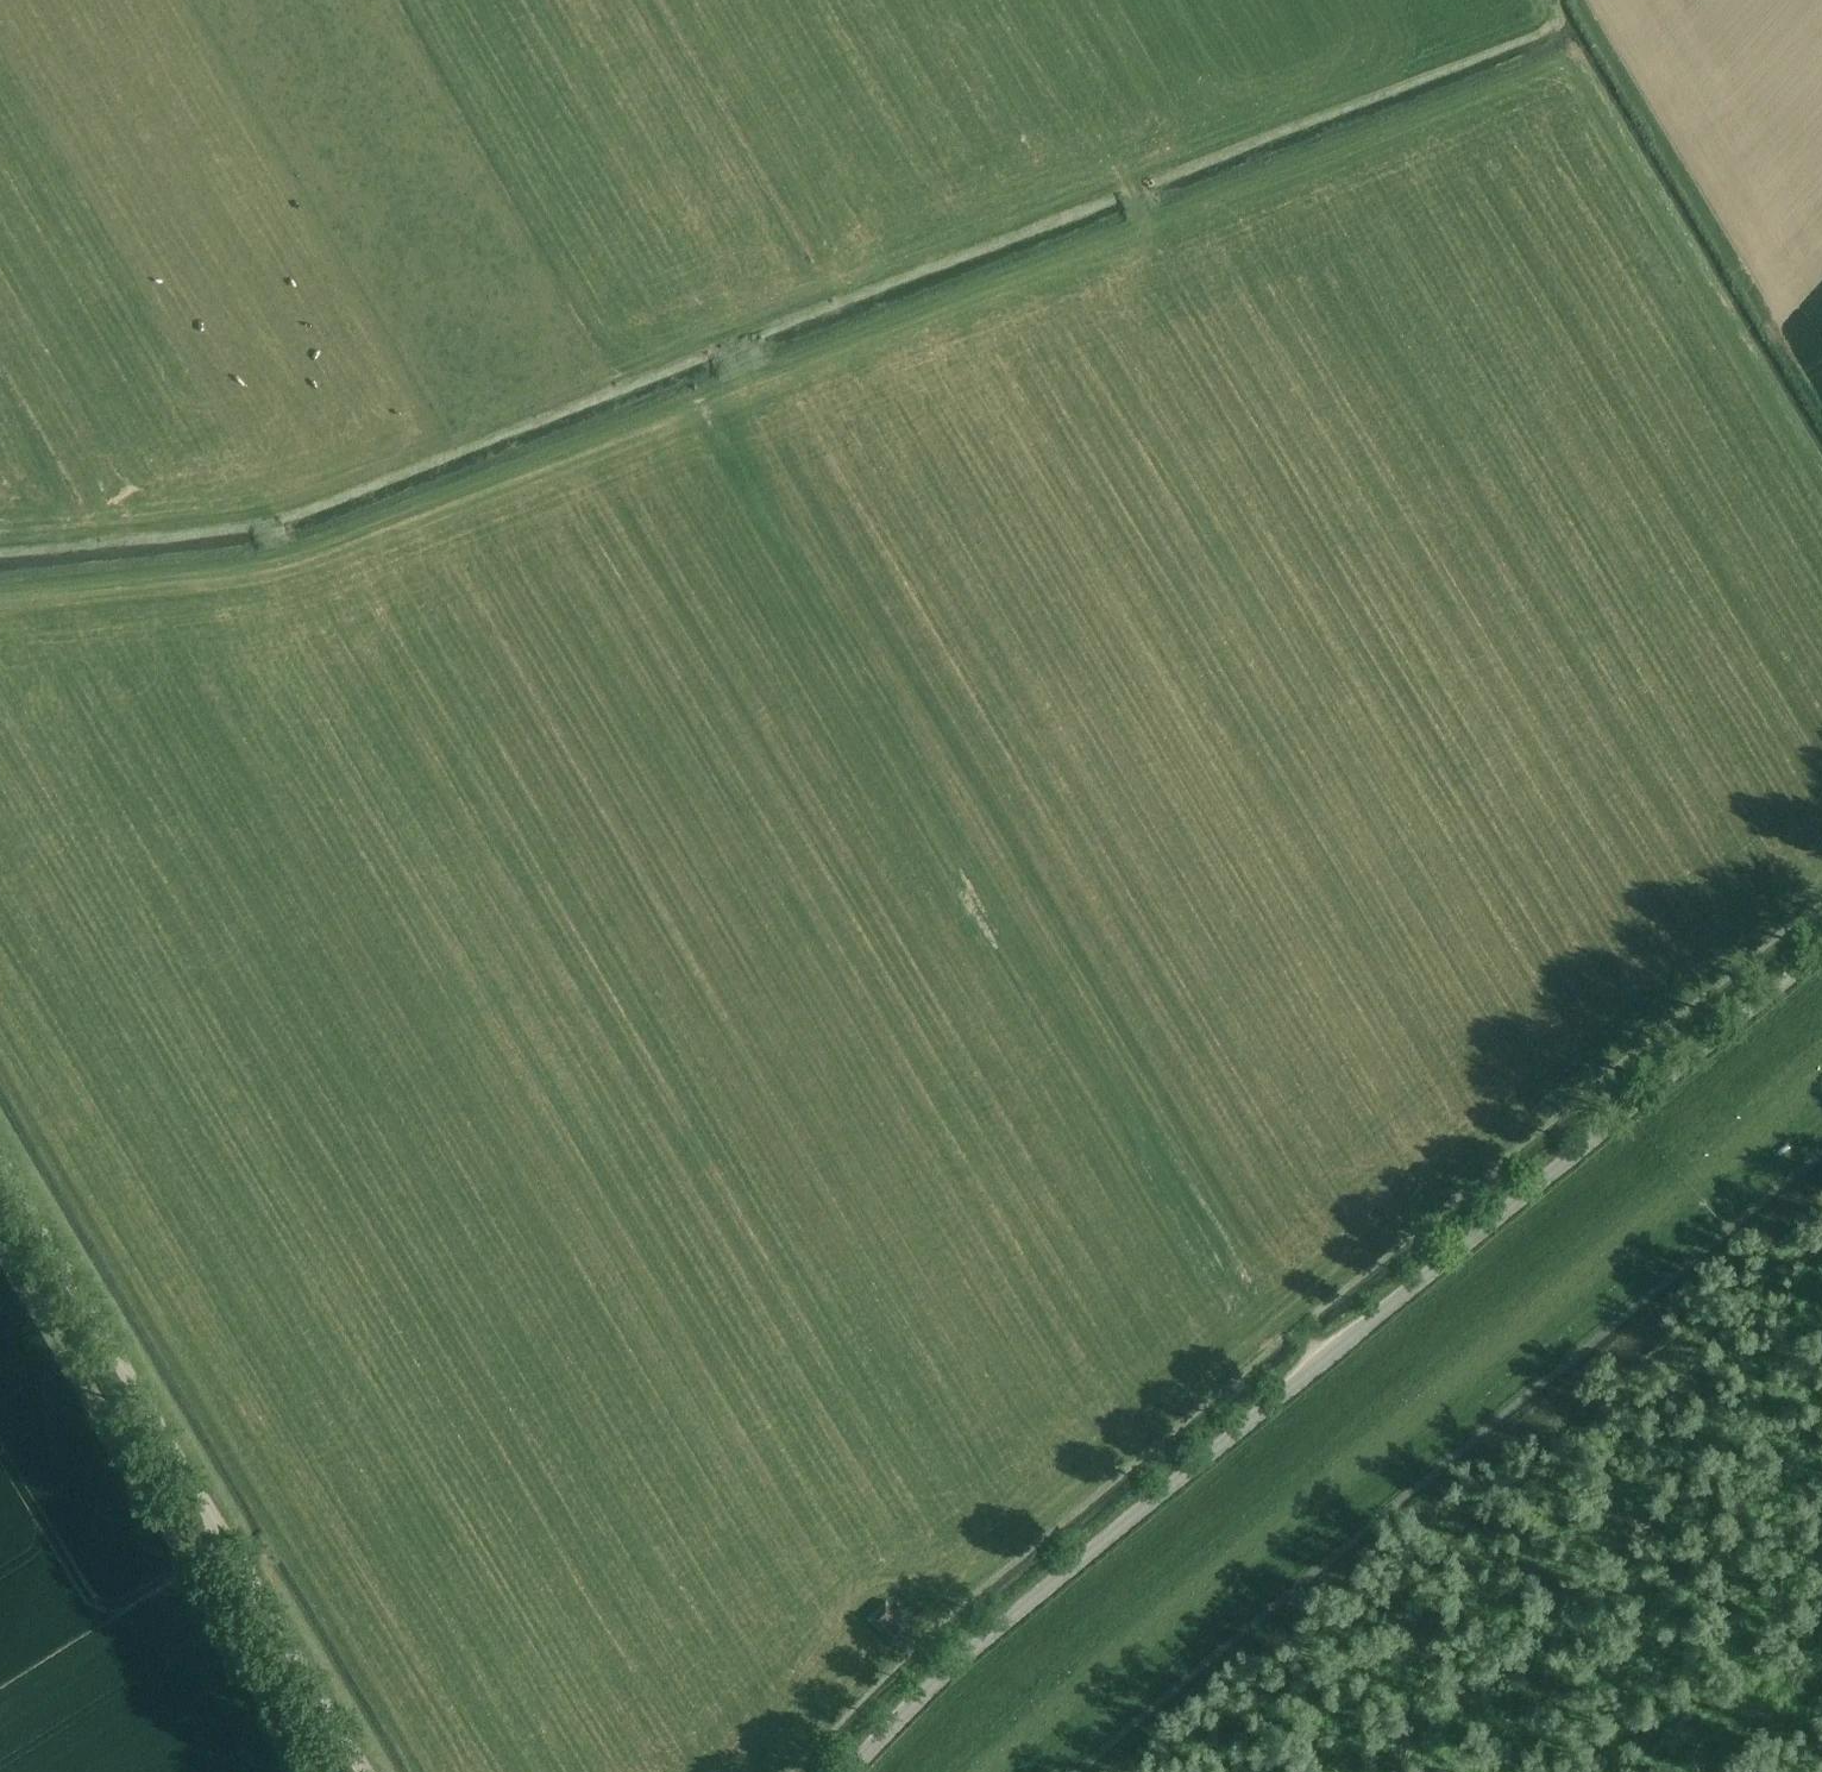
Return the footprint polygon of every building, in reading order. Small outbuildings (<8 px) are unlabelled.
[(907,1624),(886,1600),(866,1619),(888,1642),(907,1624)]
